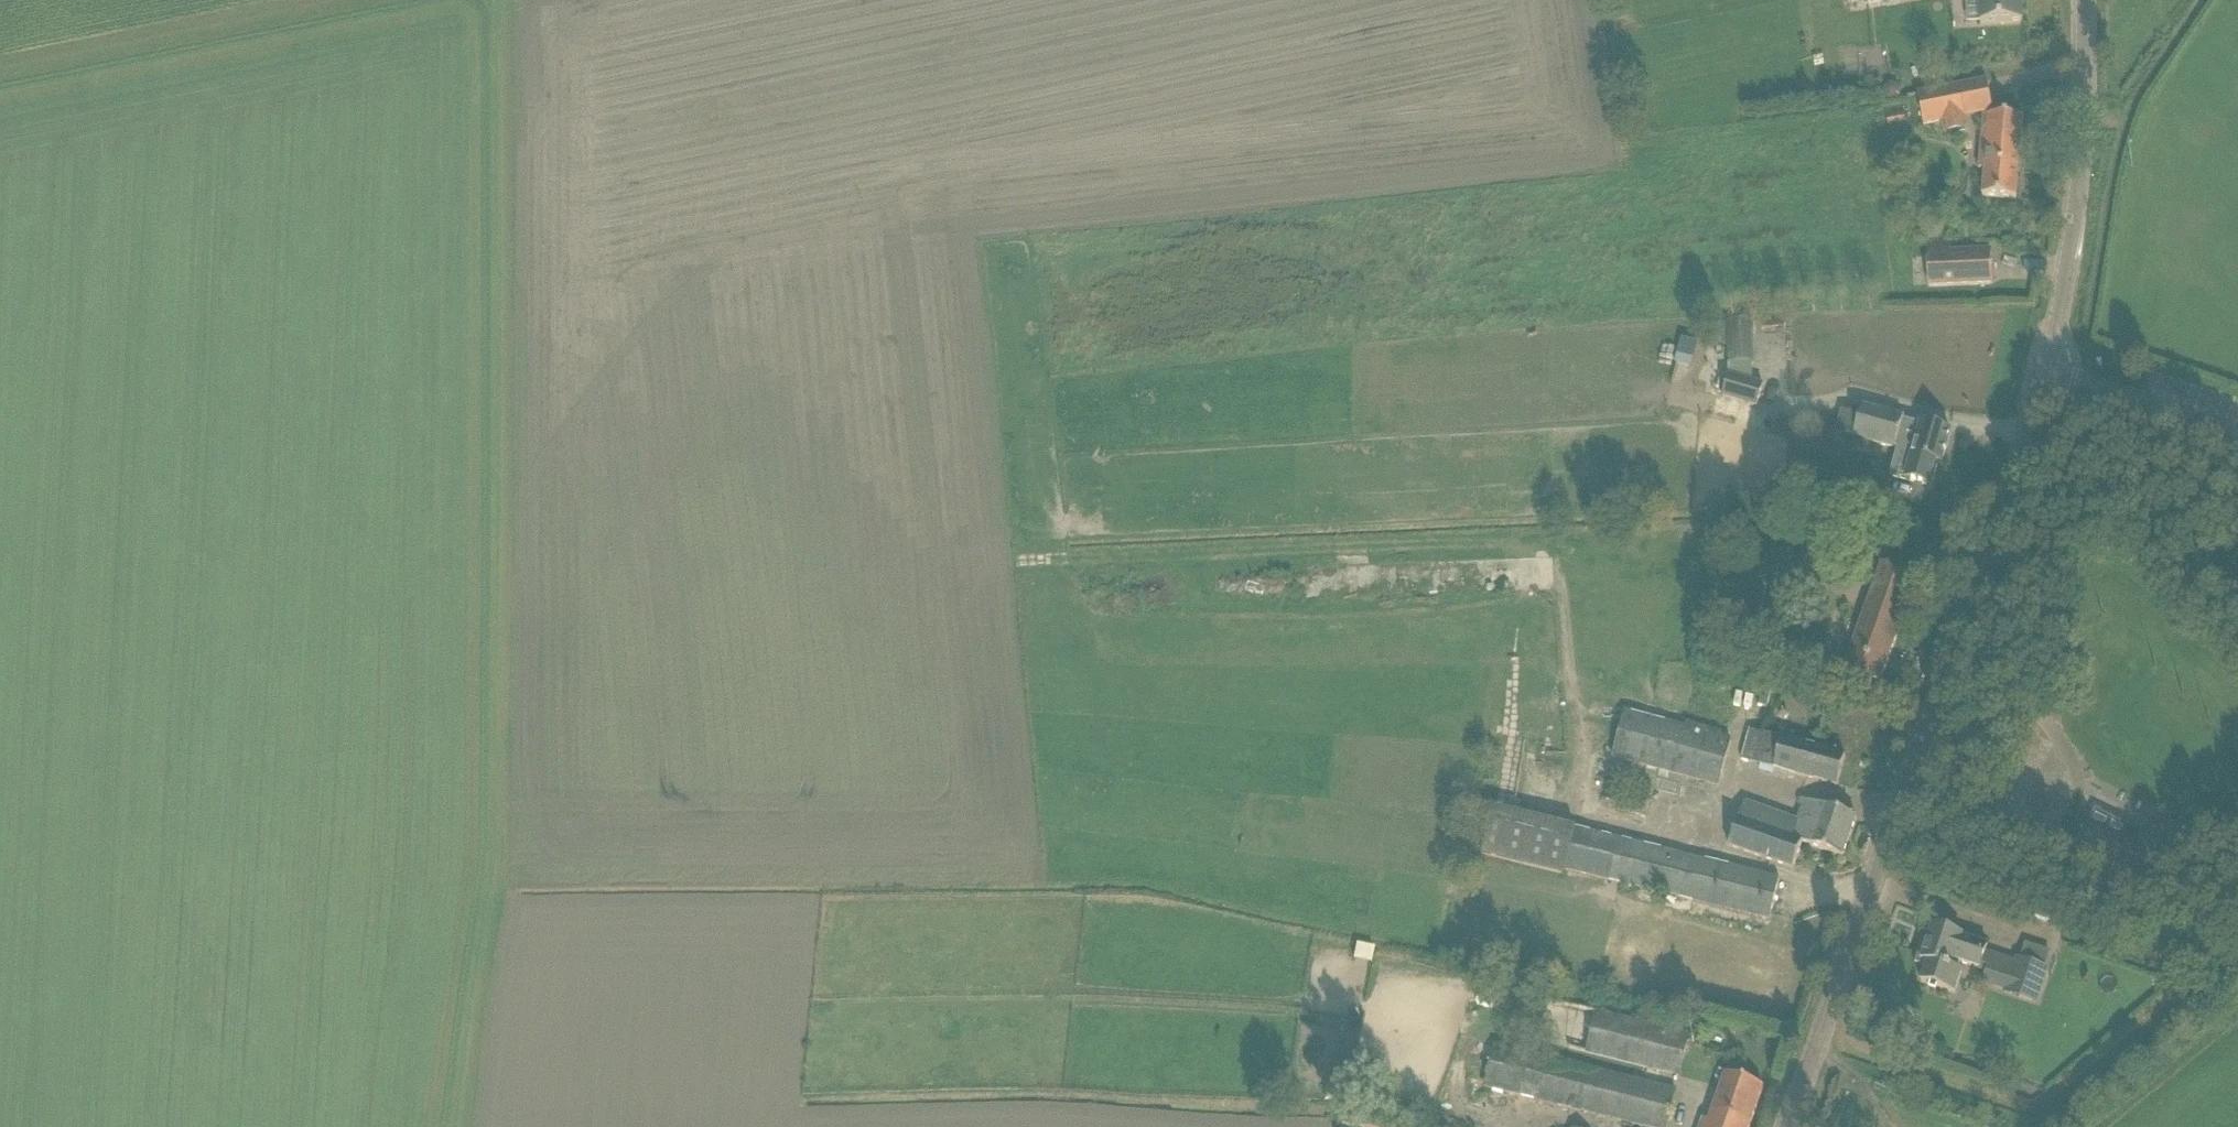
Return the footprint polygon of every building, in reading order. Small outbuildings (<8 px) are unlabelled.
[(2021,0),(1970,0),(1971,8),(1979,8),(1980,24),(2022,22),(2021,0)] [(1987,82),(1917,96),(1924,127),(1964,119),(1963,114),(1992,108),(1987,82)] [(1885,90),(1884,97),(1888,103),(1895,104),(1900,100),(1902,93),(1898,87),(1891,86),(1885,90)] [(1985,171),(1982,197),(2016,200),(2023,120),(1984,116),(1981,151),(1979,171),(1985,171)] [(1991,250),(1928,252),(1929,287),(1992,285),(1991,250)] [(1726,324),(1728,363),(1755,363),(1753,322),(1726,324)] [(1722,398),(1757,409),(1764,385),(1728,376),(1722,398)] [(1941,465),(1950,433),(1921,425),(1921,426),(1903,421),(1903,420),(1862,408),(1854,438),(1895,450),(1895,448),(1897,449),(1896,452),(1903,454),(1899,467),(1909,470),(1906,481),(1932,488),(1938,464),(1941,465)] [(1844,672),(1858,677),(1879,684),(1917,577),(1882,564),(1844,672)] [(1613,758),(1718,787),(1731,741),(1625,712),(1613,758)] [(1742,761),(1774,770),(1816,782),(1837,788),(1845,758),(1767,736),(1750,732),(1742,761)] [(1831,808),(1837,791),(1810,781),(1804,798),(1831,808)] [(1799,806),(1804,807),(1800,820),(1788,817),(1788,818),(1745,803),(1729,848),(1793,870),(1802,844),(1842,858),(1856,819),(1802,799),(1799,806)] [(1481,855),(1565,875),(1566,871),(1769,920),(1779,879),(1492,810),(1481,855)] [(2075,851),(2150,889),(2170,848),(2142,834),(2142,835),(2095,811),(2089,824),(2088,824),(2075,851)] [(1980,970),(1988,946),(1963,938),(1963,937),(1932,927),(1927,943),(1922,941),(1914,964),(1926,968),(1921,983),(1955,994),(1962,973),(1957,971),(1960,963),(1980,970)] [(1983,982),(2036,999),(2044,973),(1992,956),(1983,982)] [(1596,1013),(1586,1053),(1657,1071),(1679,1076),(1689,1036),(1668,1030),(1596,1013)] [(1643,1126),(1644,1126),(1666,1126),(1675,1090),(1494,1045),(1483,1087),(1643,1126)] [(1763,1088),(1726,1075),(1709,1122),(1703,1120),(1701,1126),(1750,1126),(1763,1088)]
